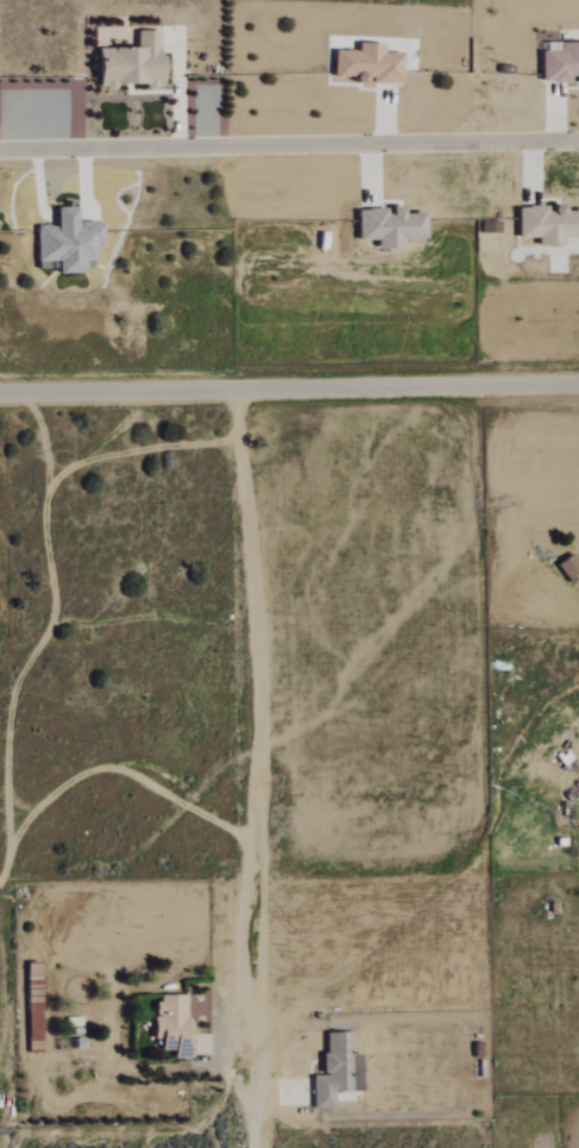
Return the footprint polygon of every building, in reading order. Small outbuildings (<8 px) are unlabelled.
[(95,48),(96,86),(159,84),(157,30),(134,31),(134,47),(95,48)] [(331,50),(331,82),(370,83),(399,84),(399,53),(381,53),(381,43),(355,43),(355,51),(331,50)] [(539,82),(570,82),(570,83),(578,83),(578,43),(557,43),(557,51),(539,51),(539,82)] [(561,211),(561,205),(547,205),(547,206),(515,207),(516,237),(536,237),(536,247),(561,246),(561,238),(578,238),(578,210),(561,211)] [(355,209),(355,239),(376,239),(376,248),(399,248),(399,239),(423,239),(423,213),(401,213),(401,206),(386,206),(386,209),(355,209)] [(35,227),(36,272),(83,271),(83,261),(94,261),(93,245),(102,245),(101,222),(74,222),(73,207),(53,208),(54,226),(35,227)] [(572,554),(556,563),(567,583),(578,576),(578,565),(572,554)] [(186,995),(153,995),(153,1041),(160,1041),(160,1051),(171,1051),(172,1059),(187,1059),(186,995)] [(359,1056),(351,1056),(350,1033),(323,1034),(324,1055),(319,1055),(320,1076),(310,1076),(311,1109),(332,1108),(331,1093),(360,1093),(359,1056)]
